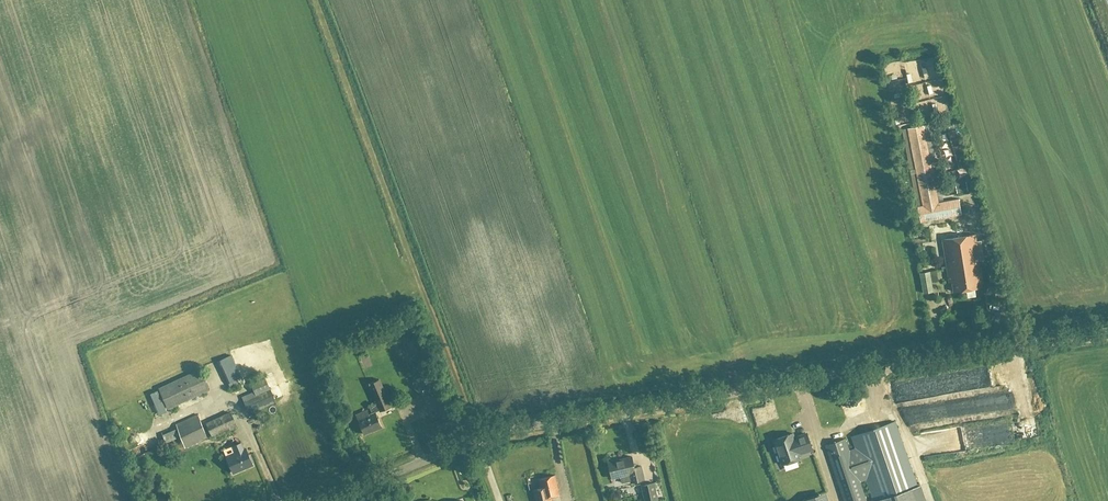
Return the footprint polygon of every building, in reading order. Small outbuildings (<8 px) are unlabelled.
[(951,216),(962,214),(959,199),(943,202),(939,203),(932,172),(931,169),(922,127),(922,126),(907,129),(907,130),(916,171),(917,175),(923,206),(919,206),(918,207),(920,219),(921,222),(930,220),(940,218),(951,216)] [(927,126),(922,127),(931,169),(936,168),(927,126)] [(956,128),(948,131),(950,138),(958,135),(956,128)] [(916,171),(907,130),(903,131),(912,172),(916,171)] [(958,136),(950,139),(952,145),(960,143),(958,136)] [(960,143),(952,146),(955,153),(963,150),(960,143)] [(963,151),(954,154),(957,160),(965,157),(963,151)] [(965,159),(957,161),(959,168),(967,165),(965,159)] [(939,203),(943,202),(937,171),(932,172),(939,203)] [(923,206),(917,175),(913,176),(919,206),(923,206)] [(920,219),(918,207),(914,207),(916,219),(918,227),(930,225),(930,220),(921,222),(920,219)] [(948,273),(949,283),(952,283),(953,292),(983,287),(981,272),(979,263),(978,252),(976,243),(975,235),(959,236),(958,237),(944,239),(948,273)] [(983,242),(976,243),(978,252),(979,263),(986,262),(984,252),(983,242)] [(933,272),(927,273),(929,293),(935,292),(933,272)] [(242,380),(236,356),(224,359),(230,383),(242,380)] [(168,409),(183,402),(209,390),(199,370),(159,389),(168,409)] [(254,392),(242,397),(249,412),(274,401),(264,378),(251,383),(254,392)] [(365,417),(363,412),(356,415),(364,435),(382,427),(376,412),(390,406),(379,380),(368,384),(376,403),(369,406),(372,414),(365,417)] [(907,396),(907,402),(934,399),(933,393),(907,396)] [(230,413),(206,424),(211,436),(229,428),(230,430),(237,427),(230,413)] [(452,414),(433,423),(438,433),(456,425),(452,414)] [(197,415),(175,425),(185,448),(207,437),(197,415)] [(872,500),(923,500),(918,486),(917,486),(895,422),(850,437),(855,449),(849,451),(845,439),(825,446),(844,500),(866,500),(860,481),(865,479),(872,500)] [(178,436),(175,428),(161,434),(165,441),(178,436)] [(792,434),(773,440),(781,465),(801,458),(799,454),(812,450),(806,434),(794,438),(792,434)] [(226,457),(233,473),(253,465),(246,448),(244,449),(241,443),(232,446),(235,453),(226,457)] [(631,457),(608,463),(612,479),(620,477),(622,483),(630,481),(631,483),(644,479),(641,466),(634,468),(631,457)] [(533,490),(535,500),(551,500),(550,497),(559,495),(555,475),(538,479),(540,488),(533,490)] [(645,500),(655,500),(657,500),(655,488),(654,483),(641,486),(645,500)]
